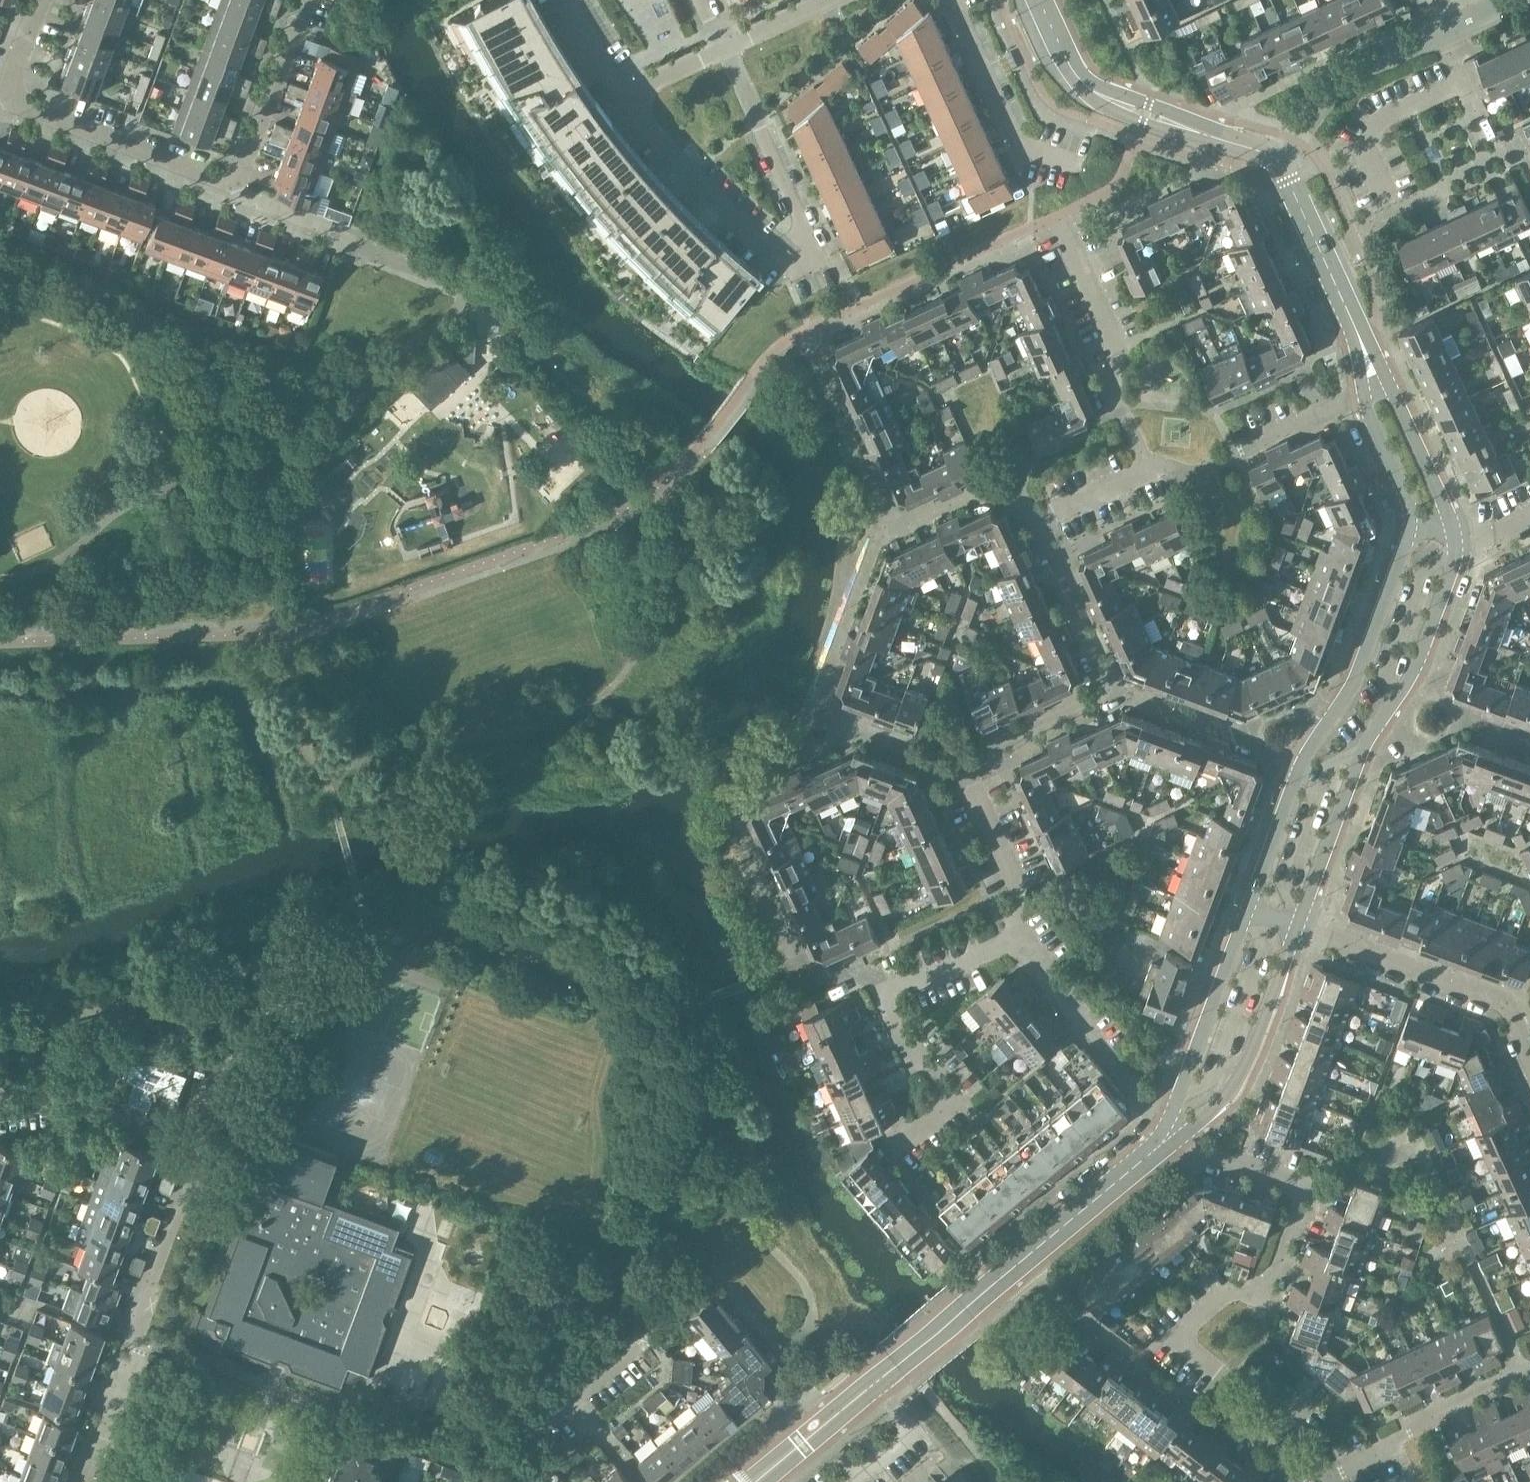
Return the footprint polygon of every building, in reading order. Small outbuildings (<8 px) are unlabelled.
[(83,18),(118,31),(126,10),(99,0),(94,0),(91,6),(87,5),(83,18)] [(126,10),(130,0),(99,0),(126,10)] [(219,8),(255,21),(262,1),(260,0),(222,0),(219,8)] [(763,277),(747,263),(694,214),(678,198),(663,182),(649,167),(623,135),(605,112),(577,72),(562,48),(543,17),(534,0),(495,0),(450,23),(451,25),(460,21),(473,45),(487,70),(502,95),(518,119),(534,142),(551,165),(569,188),(588,211),(607,232),(626,253),(647,274),(668,293),(689,313),(712,332),(756,279),(763,277)] [(1131,19),(1171,1),(1171,0),(1131,0),(1135,8),(1131,10),(1129,15),(1131,19)] [(1248,0),(1236,0),(1234,1),(1238,9),(1250,3),(1248,0)] [(1322,5),(1337,38),(1356,29),(1343,0),(1333,0),(1322,5)] [(1356,29),(1376,20),(1367,0),(1343,0),(1356,29)] [(1376,20),(1397,10),(1392,0),(1367,0),(1376,20)] [(871,62),(899,37),(930,10),(930,9),(925,13),(914,1),(887,24),(892,29),(883,37),(878,32),(859,48),(871,62)] [(1171,1),(1131,19),(1133,24),(1138,26),(1142,24),(1148,36),(1181,21),(1171,1)] [(279,7),(267,3),(264,11),(276,15),(279,7)] [(1322,5),(1302,14),(1317,47),(1337,38),(1322,5)] [(219,8),(211,28),(247,41),(255,21),(219,8)] [(1207,14),(1210,22),(1222,16),(1218,8),(1207,14)] [(899,37),(908,56),(944,39),(930,10),(899,37)] [(1210,22),(1207,14),(1195,19),(1199,27),(1210,22)] [(1302,14),(1282,23),(1298,56),(1317,47),(1302,14)] [(82,33),(79,41),(110,53),(118,31),(83,18),(78,31),(82,33)] [(1282,23),(1263,32),(1278,65),(1298,56),(1282,23)] [(211,28),(204,48),(240,61),(244,50),(249,52),(252,43),(247,41),(211,28)] [(1242,42),(1247,51),(1248,51),(1258,74),(1259,74),(1278,65),(1263,32),(1242,42)] [(1516,37),(1529,68),(1529,39),(1528,40),(1524,33),(1516,37)] [(252,43),(264,48),(267,39),(255,35),(252,43)] [(1499,53),(1515,86),(1519,84),(1525,86),(1529,84),(1529,68),(1516,37),(1507,41),(1511,48),(1499,53)] [(908,56),(915,71),(951,55),(944,39),(908,56)] [(72,48),(67,61),(102,74),(110,53),(79,41),(76,49),(72,48)] [(264,48),(252,43),(249,52),(261,56),(264,48)] [(321,56),(313,77),(349,90),(361,58),(331,47),(327,58),(321,56)] [(240,61),(204,48),(196,69),(237,84),(240,75),(235,74),(240,61)] [(1247,51),(1228,60),(1243,93),(1264,83),(1259,74),(1258,74),(1248,51),(1247,51)] [(1515,86),(1499,53),(1488,58),(1485,51),(1465,60),(1482,97),(1493,92),(1494,96),(1500,93),(1506,95),(1513,92),(1515,86)] [(915,71),(922,87),(958,70),(951,55),(915,71)] [(1243,93),(1228,60),(1207,69),(1222,102),(1243,93)] [(102,74),(67,61),(62,74),(66,76),(62,85),(94,96),(102,74)] [(788,109),(799,122),(827,100),(855,76),(843,62),(824,78),(828,83),(819,91),(815,86),(788,109)] [(196,69),(189,89),(225,102),(229,90),(234,92),(237,84),(196,69)] [(965,85),(958,70),(922,87),(929,102),(965,85)] [(252,80),(240,75),(237,84),(249,88),(252,80)] [(313,77),(305,97),(341,111),(349,114),(357,93),(349,90),(313,77)] [(872,82),(875,90),(886,84),(883,77),(872,82)] [(291,83),(288,91),(300,95),(303,87),(291,83)] [(249,88),(237,84),(234,92),(246,96),(249,88)] [(875,90),(878,97),(889,92),(886,84),(875,90)] [(936,117),(972,101),(965,85),(929,102),(936,117)] [(189,89),(181,109),(222,124),(225,116),(220,114),(225,102),(189,89)] [(288,91),(285,99),(297,104),(300,95),(288,91)] [(305,97),(298,118),(334,131),(341,111),(305,97)] [(878,107),(874,99),(863,105),(867,112),(878,107)] [(838,125),(827,100),(799,122),(795,126),(802,142),(838,125)] [(979,116),(972,101),(936,117),(943,132),(979,116)] [(886,113),(889,120),(900,115),(897,108),(886,113)] [(222,124),(181,109),(174,130),(209,144),(214,131),(219,132),(222,124)] [(870,120),(874,127),(885,122),(881,115),(870,120)] [(889,120),(892,127),(903,122),(900,115),(889,120)] [(237,120),(225,116),(222,124),(234,129),(237,120)] [(986,131),(979,116),(943,132),(950,148),(986,131)] [(298,118),(290,138),(326,151),(334,131),(298,118)] [(885,122),(874,127),(877,135),(888,129),(885,122)] [(273,131),(285,136),(288,127),(276,123),(273,131)] [(234,129),(222,124),(219,132),(231,137),(234,129)] [(845,140),(838,125),(802,142),(809,157),(845,140)] [(13,151),(15,146),(20,133),(11,130),(5,148),(0,147),(0,186),(13,151)] [(285,136),(273,131),(270,140),(282,144),(285,136)] [(950,148),(957,163),(993,146),(986,131),(950,148)] [(20,133),(15,146),(23,149),(28,136),(20,133)] [(290,138),(283,158),(319,171),(326,151),(290,138)] [(900,143),(903,150),(914,145),(911,138),(900,143)] [(809,157),(816,172),(852,155),(845,140),(809,157)] [(20,195),(40,202),(53,167),(56,161),(60,148),(52,145),(45,163),(33,159),(20,195)] [(884,150),(888,158),(899,153),(895,145),(884,150)] [(903,150),(906,158),(917,153),(914,145),(903,150)] [(957,163),(964,178),(1000,162),(993,146),(957,163)] [(60,148),(56,161),(64,164),(69,151),(60,148)] [(20,195),(33,159),(13,151),(0,186),(0,188),(20,195)] [(899,153),(888,158),(891,165),(902,160),(899,153)] [(816,172),(823,187),(859,171),(852,155),(816,172)] [(319,171),(283,158),(275,179),(281,182),(276,197),(317,212),(323,196),(312,192),(319,171)] [(88,173),(96,176),(101,163),(92,160),(88,173)] [(1007,177),(1000,162),(964,178),(971,193),(1007,177)] [(101,163),(96,176),(104,179),(109,166),(101,163)] [(40,202),(60,210),(74,174),(53,167),(40,202)] [(914,174),(917,181),(928,176),(925,169),(914,174)] [(823,187),(830,203),(866,186),(859,171),(823,187)] [(60,210),(81,217),(94,181),(74,174),(60,210)] [(128,188),(136,191),(141,178),(133,175),(128,188)] [(898,181),(902,188),(913,183),(909,176),(898,181)] [(917,181),(920,188),(931,183),(928,176),(917,181)] [(1014,193),(1007,177),(971,193),(978,209),(1014,193)] [(141,178),(136,191),(145,194),(150,181),(141,178)] [(1261,235),(1262,236),(1270,233),(1259,211),(1252,215),(1238,185),(1229,190),(1223,180),(1194,193),(1190,186),(1170,195),(1184,224),(1213,211),(1217,221),(1227,216),(1239,244),(1240,245),(1261,235)] [(1500,197),(1499,198),(1514,230),(1529,223),(1529,212),(1516,180),(1510,182),(1508,189),(1510,192),(1500,197)] [(81,217),(101,225),(114,189),(94,181),(81,217)] [(913,183),(902,188),(905,195),(916,190),(913,183)] [(866,186),(830,203),(837,218),(873,201),(866,186)] [(101,225),(121,232),(134,196),(114,189),(101,225)] [(1490,201),(1479,207),(1494,240),(1514,230),(1499,198),(1500,197),(1496,189),(1491,192),(1488,198),(1490,201)] [(1184,224),(1170,195),(1149,205),(1153,212),(1123,226),(1127,236),(1119,240),(1128,261),(1132,270),(1125,273),(1134,295),(1164,281),(1150,251),(1159,247),(1155,238),(1184,224)] [(134,196),(121,232),(142,240),(156,204),(134,196)] [(928,204),(931,212),(942,206),(939,199),(928,204)] [(174,213),(183,216),(187,203),(179,200),(174,213)] [(837,218),(844,233),(880,217),(873,201),(837,218)] [(187,203),(183,216),(191,219),(196,206),(187,203)] [(912,212),(916,219),(927,214),(923,206),(912,212)] [(931,212),(934,219),(946,214),(942,206),(931,212)] [(1460,206),(1456,208),(1474,249),(1494,240),(1479,207),(1468,212),(1466,208),(1460,206)] [(1451,219),(1440,225),(1455,258),(1474,249),(1456,208),(1451,210),(1449,216),(1451,219)] [(167,258),(181,222),(159,214),(146,250),(167,258)] [(927,214),(916,219),(919,226),(930,221),(927,214)] [(215,228),(223,231),(228,218),(220,215),(215,228)] [(844,233),(851,249),(887,232),(880,217),(844,233)] [(221,237),(208,273),(228,281),(241,245),(229,240),(236,221),(228,218),(223,231),(221,237)] [(188,266),(201,229),(181,222),(167,258),(188,266)] [(1421,224),(1416,226),(1435,267),(1455,258),(1440,225),(1428,230),(1427,226),(1421,224)] [(1435,267),(1416,226),(1412,228),(1410,234),(1411,238),(1399,243),(1414,276),(1435,267)] [(188,266),(208,273),(221,237),(201,229),(188,266)] [(255,243),(264,246),(268,233),(260,230),(255,243)] [(887,232),(851,249),(858,264),(895,248),(887,232)] [(248,288),(268,295),(282,260),(270,255),(277,236),(268,233),(264,246),(262,252),(248,288)] [(1230,248),(1239,269),(1270,255),(1262,236),(1261,235),(1240,245),(1239,244),(1230,248)] [(228,281),(248,288),(262,252),(241,245),(228,281)] [(296,258),(304,261),(309,248),(300,245),(296,258)] [(302,267),(289,303),(310,311),(323,275),(310,270),(317,251),(309,248),(304,261),(302,267)] [(1239,269),(1248,289),(1280,275),(1270,255),(1239,269)] [(268,295),(289,303),(302,267),(282,260),(268,295)] [(1506,267),(1510,275),(1522,270),(1518,262),(1506,267)] [(976,308),(977,308),(1005,295),(1009,305),(1019,301),(1031,328),(1032,329),(1053,318),(1054,319),(1061,316),(1051,294),(1044,298),(1030,268),(1020,273),(1015,264),(986,277),(982,270),(961,280),(964,287),(965,287),(976,308)] [(1510,275),(1506,267),(1495,272),(1499,280),(1510,275)] [(1523,300),(1529,297),(1529,272),(1514,280),(1523,300)] [(1190,277),(1194,286),(1204,282),(1200,273),(1190,277)] [(1258,310),(1268,305),(1267,304),(1289,294),(1288,293),(1280,275),(1248,289),(1258,310)] [(1477,276),(1465,281),(1471,293),(1482,288),(1477,276)] [(1454,286),(1460,298),(1471,293),(1465,281),(1454,286)] [(1204,282),(1194,286),(1199,296),(1208,291),(1204,282)] [(964,287),(946,296),(961,327),(981,318),(977,308),(976,308),(965,287),(964,287)] [(1275,346),(1247,359),(1246,360),(1256,381),(1255,382),(1259,390),(1280,380),(1277,372),(1306,358),(1302,349),(1312,344),(1298,315),(1306,311),(1296,290),(1288,293),(1289,294),(1267,304),(1268,305),(1280,333),(1271,337),(1275,346)] [(1200,299),(1205,309),(1214,305),(1210,295),(1200,299)] [(946,296),(926,305),(941,336),(961,327),(946,296)] [(1173,302),(1179,315),(1193,309),(1187,296),(1173,302)] [(1416,309),(1419,317),(1431,312),(1427,304),(1416,309)] [(926,305),(907,314),(921,345),(941,336),(926,305)] [(1467,312),(1472,324),(1480,320),(1475,309),(1467,312)] [(907,314),(888,323),(887,323),(897,345),(896,345),(900,355),(921,345),(907,314)] [(848,415),(855,411),(855,410),(877,400),(876,399),(864,372),(874,368),(870,357),(896,345),(897,345),(887,323),(888,323),(884,315),(863,325),(866,333),(837,346),(841,356),(832,360),(846,390),(838,393),(848,415)] [(1193,319),(1197,329),(1206,325),(1202,315),(1193,319)] [(1401,332),(1410,353),(1443,337),(1433,317),(1422,323),(1401,332)] [(1032,329),(1031,328),(1021,333),(1031,353),(1062,338),(1054,319),(1053,318),(1032,329)] [(1197,329),(1193,319),(1183,324),(1188,333),(1197,329)] [(1480,320),(1472,324),(1478,335),(1486,331),(1480,320)] [(1410,353),(1419,372),(1452,357),(1461,353),(1452,333),(1443,337),(1410,353)] [(431,409),(459,383),(470,372),(464,365),(467,362),(474,362),(476,338),(459,336),(445,348),(448,352),(410,388),(431,409)] [(1062,338),(1031,353),(1040,374),(1050,370),(1050,368),(1071,358),(1070,357),(1062,338)] [(1499,346),(1504,357),(1511,354),(1506,343),(1499,346)] [(1485,352),(1491,363),(1499,359),(1493,348),(1485,352)] [(1243,350),(1222,359),(1237,390),(1255,382),(1256,381),(1246,360),(1247,359),(1243,350)] [(1050,368),(1050,370),(1063,397),(1053,402),(1058,411),(1028,425),(1041,454),(1063,444),(1059,436),(1088,422),(1084,413),(1094,408),(1080,379),(1088,375),(1078,353),(1070,357),(1071,358),(1050,368)] [(990,361),(994,370),(1004,366),(1000,356),(990,361)] [(1419,372),(1428,392),(1461,377),(1452,357),(1419,372)] [(1237,390),(1222,359),(1202,369),(1216,400),(1237,390)] [(1499,359),(1491,363),(1496,374),(1504,371),(1499,359)] [(512,368),(503,360),(496,367),(492,371),(501,379),(512,368)] [(969,366),(974,375),(983,371),(979,361),(969,366)] [(974,375),(969,366),(960,370),(964,380),(974,375)] [(1004,366),(994,370),(999,379),(1008,375),(1004,366)] [(501,380),(493,373),(488,379),(495,386),(501,380)] [(954,373),(945,377),(949,387),(959,382),(954,373)] [(949,387),(945,377),(935,381),(940,391),(949,387)] [(1428,392),(1437,411),(1470,396),(1461,377),(1428,392)] [(1504,391),(1509,402),(1517,398),(1512,387),(1504,391)] [(918,394),(922,403),(932,399),(927,389),(918,394)] [(855,411),(864,430),(895,416),(886,395),(876,399),(877,400),(855,410),(855,411)] [(1437,411),(1446,431),(1479,416),(1470,396),(1437,411)] [(1517,398),(1509,402),(1514,413),(1522,410),(1517,398)] [(922,403),(926,413),(936,408),(932,399),(922,403)] [(950,405),(940,409),(945,419),(954,415),(950,405)] [(864,430),(873,449),(873,450),(895,440),(895,441),(905,437),(895,416),(864,430)] [(1446,431),(1456,450),(1488,435),(1479,416),(1446,431)] [(1324,471),(1336,498),(1337,499),(1358,489),(1359,490),(1367,487),(1357,465),(1349,469),(1335,439),(1326,444),(1322,434),(1292,448),(1288,440),(1266,451),(1269,458),(1270,458),(1281,479),(1282,478),(1310,466),(1314,475),(1324,471)] [(1455,469),(1457,474),(1497,455),(1488,435),(1456,450),(1461,462),(1457,464),(1455,469)] [(873,450),(873,449),(865,452),(875,474),(883,470),(896,500),(906,496),(910,505),(940,491),(943,499),(965,489),(961,482),(960,482),(950,460),(949,461),(922,474),(917,464),(908,468),(895,441),(895,440),(873,450)] [(945,451),(949,461),(950,460),(960,482),(961,482),(981,472),(967,441),(945,451)] [(1497,455),(1457,474),(1459,478),(1465,480),(1469,478),(1474,491),(1495,481),(1507,476),(1497,455)] [(1287,488),(1282,478),(1281,479),(1270,458),(1269,458),(1250,467),(1264,499),(1287,488)] [(1518,470),(1507,476),(1495,481),(1500,492),(1523,481),(1518,470)] [(1327,503),(1336,524),(1367,509),(1359,490),(1358,489),(1337,499),(1336,498),(1327,503)] [(994,546),(1007,574),(1007,575),(1029,565),(1029,566),(1037,563),(1027,541),(1019,544),(1006,514),(996,519),(992,509),(962,523),(959,515),(937,526),(941,533),(942,533),(952,554),(953,554),(980,541),(985,550),(994,546)] [(1338,527),(1336,531),(1369,543),(1373,532),(1377,530),(1367,509),(1336,524),(1338,527)] [(1176,511),(1155,520),(1170,552),(1190,542),(1176,511)] [(1305,517),(1301,526),(1311,530),(1315,520),(1305,517)] [(1155,520),(1137,529),(1136,529),(1146,551),(1144,552),(1149,561),(1170,552),(1155,520)] [(1282,530),(1292,534),(1296,524),(1286,520),(1282,530)] [(1096,621),(1104,618),(1103,616),(1125,607),(1124,606),(1112,578),(1121,574),(1117,564),(1144,552),(1146,551),(1136,529),(1137,529),(1133,521),(1112,531),(1115,539),(1085,553),(1090,562),(1080,566),(1094,596),(1086,600),(1096,621)] [(1298,536),(1308,539),(1311,530),(1301,526),(1298,536)] [(1336,531),(1329,550),(1329,551),(1361,564),(1369,543),(1336,531)] [(957,563),(953,554),(952,554),(942,533),(941,533),(922,542),(937,573),(957,563)] [(917,582),(937,573),(922,542),(902,551),(917,582)] [(1277,544),(1274,554),(1283,557),(1287,548),(1277,544)] [(1323,548),(1315,569),(1354,584),(1361,564),(1329,551),(1329,550),(1323,548)] [(913,584),(917,582),(902,551),(892,556),(887,554),(879,576),(912,588),(913,584)] [(1270,563),(1280,567),(1283,557),(1274,554),(1270,563)] [(1505,566),(1520,597),(1529,592),(1529,570),(1524,557),(1505,566)] [(997,578),(1007,599),(1038,585),(1029,566),(1029,565),(1007,575),(1007,574),(997,578)] [(1487,579),(1483,590),(1515,602),(1516,599),(1520,597),(1505,566),(1485,575),(1487,579)] [(1315,569),(1307,590),(1346,604),(1354,584),(1315,569)] [(1165,585),(1174,589),(1178,579),(1169,575),(1165,585)] [(904,608),(912,588),(879,576),(872,596),(904,608)] [(1174,589),(1184,592),(1188,583),(1178,579),(1174,589)] [(1261,589),(1270,593),(1274,583),(1264,579),(1261,589)] [(1007,599),(1016,619),(1047,604),(1038,585),(1007,599)] [(1270,593),(1261,589),(1257,599),(1267,602),(1270,593)] [(953,590),(950,600),(959,603),(963,594),(953,590)] [(1307,590),(1300,610),(1339,624),(1346,604),(1307,590)] [(1483,590),(1475,611),(1507,623),(1515,602),(1483,590)] [(1159,601),(1169,604),(1172,594),(1163,591),(1159,601)] [(1172,594),(1169,604),(1179,608),(1182,598),(1172,594)] [(864,616),(897,628),(904,608),(872,596),(864,616)] [(969,596),(966,606),(976,610),(979,600),(969,596)] [(950,600),(946,609),(956,613),(959,603),(950,600)] [(1185,610),(1195,614),(1198,604),(1189,600),(1185,610)] [(1104,618),(1112,636),(1144,622),(1134,601),(1124,606),(1125,607),(1103,616),(1104,618)] [(1025,639),(1035,635),(1035,634),(1056,624),(1056,623),(1047,604),(1016,619),(1025,639)] [(1198,604),(1195,614),(1204,617),(1208,608),(1198,604)] [(976,610),(966,606),(962,616),(972,619),(976,610)] [(1256,611),(1260,620),(1270,616),(1265,607),(1256,611)] [(1222,613),(1212,609),(1209,619),(1218,623),(1222,613)] [(1292,631),(1299,634),(1299,632),(1331,644),(1339,624),(1300,610),(1292,631)] [(1260,620),(1256,611),(1247,615),(1251,625),(1260,620)] [(1475,611),(1468,630),(1468,631),(1490,639),(1489,640),(1499,644),(1507,623),(1475,611)] [(889,649),(897,628),(864,616),(857,635),(857,636),(879,644),(879,646),(889,649)] [(940,625),(950,629),(953,620),(944,616),(940,625)] [(1240,618),(1231,622),(1235,632),(1245,628),(1240,618)] [(1043,676),(1015,689),(1014,689),(1024,711),(1023,712),(1027,719),(1048,709),(1045,702),(1074,688),(1070,678),(1079,674),(1066,644),(1073,641),(1063,619),(1056,623),(1056,624),(1035,634),(1035,635),(1048,662),(1039,667),(1043,676)] [(1112,636),(1121,655),(1153,642),(1144,622),(1112,636)] [(1235,632),(1231,622),(1221,627),(1226,636),(1235,632)] [(936,635),(945,638),(946,639),(950,629),(940,625),(936,635)] [(966,636),(976,639),(979,630),(969,626),(966,636)] [(1505,724),(1508,716),(1506,716),(1515,693),(1513,693),(1485,682),(1488,673),(1479,669),(1489,640),(1490,639),(1468,631),(1468,630),(1460,627),(1452,650),(1460,652),(1448,683),(1458,687),(1454,696),(1485,708),(1482,716),(1505,724)] [(868,674),(879,646),(879,644),(857,636),(857,635),(849,632),(841,655),(849,658),(838,688),(848,692),(844,702),(874,713),(872,721),(894,729),(897,721),(896,721),(904,699),(903,699),(874,688),(878,678),(868,674)] [(1299,634),(1292,652),(1324,664),(1331,644),(1299,632),(1299,634)] [(1125,671),(1146,679),(1158,647),(1155,645),(1153,642),(1121,655),(1126,667),(1125,671)] [(960,652),(969,656),(973,646),(963,643),(960,652)] [(939,655),(949,658),(952,649),(942,645),(939,655)] [(1179,654),(1158,647),(1146,679),(1167,686),(1179,654)] [(969,656),(960,652),(954,666),(957,671),(965,667),(969,656)] [(1290,657),(1286,658),(1301,690),(1312,684),(1316,686),(1324,664),(1292,652),(1290,657)] [(1167,686),(1187,694),(1199,662),(1179,654),(1167,686)] [(1286,658),(1267,668),(1281,699),(1301,690),(1286,658)] [(937,673),(943,675),(946,665),(936,661),(932,671),(937,673)] [(1187,694),(1207,701),(1219,669),(1199,662),(1187,694)] [(1267,668),(1247,677),(1262,708),(1281,699),(1267,668)] [(1207,701),(1227,709),(1240,677),(1219,669),(1207,701)] [(1240,677),(1227,709),(1249,717),(1251,713),(1262,708),(1247,677),(1244,678),(1240,677)] [(1011,679),(990,689),(1004,720),(1023,712),(1024,711),(1014,689),(1015,689),(1011,679)] [(1527,723),(1529,714),(1529,688),(1517,683),(1513,693),(1515,693),(1506,716),(1508,716),(1527,723)] [(907,688),(903,699),(904,699),(896,721),(897,721),(917,729),(929,697),(907,688)] [(1004,720),(990,689),(969,698),(983,729),(1004,720)] [(1130,752),(1133,753),(1145,721),(1124,713),(1122,717),(1111,722),(1125,754),(1130,752)] [(1133,753),(1153,761),(1165,729),(1145,721),(1133,753)] [(1106,763),(1125,754),(1111,722),(1092,731),(1106,763)] [(1153,761),(1174,768),(1186,736),(1165,729),(1153,761)] [(1086,772),(1106,763),(1092,731),(1073,740),(1072,740),(1082,762),(1081,762),(1086,772)] [(1053,775),(1081,762),(1082,762),(1072,740),(1073,740),(1070,732),(1048,742),(1051,750),(1022,763),(1026,773),(1017,778),(1027,799),(1030,807),(1023,811),(1033,832),(1040,829),(1040,828),(1062,818),(1061,817),(1048,790),(1057,785),(1053,775)] [(1233,791),(1223,819),(1223,820),(1245,828),(1244,829),(1252,832),(1261,810),(1253,807),(1264,776),(1254,773),(1258,763),(1227,751),(1230,743),(1208,735),(1205,743),(1206,743),(1198,766),(1199,766),(1226,776),(1222,787),(1233,791)] [(1195,776),(1199,766),(1198,766),(1206,743),(1205,743),(1186,736),(1174,768),(1195,776)] [(1458,744),(1448,749),(1462,780),(1465,778),(1469,780),(1481,747),(1460,739),(1458,744)] [(1502,755),(1481,747),(1469,780),(1490,787),(1502,755)] [(1448,749),(1428,758),(1442,789),(1462,780),(1448,749)] [(854,755),(843,760),(857,791),(861,790),(865,791),(877,759),(856,751),(854,755)] [(1522,762),(1502,755),(1490,787),(1510,795),(1522,762)] [(1428,758),(1408,767),(1423,798),(1442,789),(1428,758)] [(897,766),(877,759),(865,791),(885,799),(897,766)] [(843,760),(823,769),(838,800),(857,791),(843,760)] [(1522,762),(1510,795),(1529,802),(1529,765),(1522,762)] [(918,774),(897,766),(885,799),(889,800),(891,804),(922,790),(917,779),(918,774)] [(1393,770),(1385,792),(1417,804),(1419,800),(1423,798),(1408,767),(1397,772),(1393,770)] [(823,769),(804,778),(814,800),(812,800),(817,810),(838,800),(823,769)] [(764,870),(772,867),(771,866),(793,856),(792,855),(802,850),(786,812),(812,800),(814,800),(804,778),(801,770),(779,780),(783,788),(753,801),(758,811),(748,815),(762,845),(754,848),(764,870)] [(1104,798),(1114,802),(1118,792),(1108,788),(1104,798)] [(931,809),(922,790),(891,804),(900,824),(931,809)] [(1114,802),(1124,805),(1127,795),(1118,792),(1114,802)] [(1385,792),(1378,812),(1410,824),(1417,804),(1385,792)] [(1158,801),(1162,811),(1172,807),(1167,797),(1158,801)] [(1131,808),(1141,812),(1144,802),(1134,798),(1131,808)] [(1162,811),(1158,801),(1149,806),(1153,815),(1162,811)] [(1098,815),(1108,818),(1111,808),(1102,805),(1098,815)] [(1111,808),(1108,818),(1118,821),(1121,812),(1111,808)] [(940,829),(931,809),(900,824),(909,843),(940,829)] [(1071,812),(1061,817),(1062,818),(1040,828),(1040,829),(1049,847),(1080,833),(1071,812)] [(1410,824),(1378,812),(1370,832),(1402,844),(1410,824)] [(1175,813),(1165,817),(1170,827),(1179,823),(1175,813)] [(1470,817),(1475,827),(1484,823),(1479,813),(1470,817)] [(1213,815),(1206,835),(1205,836),(1237,849),(1244,829),(1245,828),(1223,820),(1223,819),(1213,815)] [(1156,822),(1161,831),(1170,827),(1165,817),(1156,822)] [(1475,827),(1470,817),(1461,822),(1465,831),(1475,827)] [(1445,829),(1450,838),(1459,834),(1455,824),(1445,829)] [(1484,836),(1494,840),(1497,830),(1487,826),(1484,836)] [(949,849),(940,829),(909,843),(918,863),(949,849)] [(1450,838),(1445,829),(1436,833),(1440,843),(1450,838)] [(848,839),(857,843),(861,833),(851,830),(848,839)] [(1497,830),(1494,840),(1503,843),(1507,833),(1497,830)] [(1370,832),(1363,851),(1363,853),(1385,861),(1384,862),(1395,866),(1402,844),(1370,832)] [(1513,836),(1517,845),(1527,841),(1523,832),(1513,836)] [(857,843),(867,846),(871,837),(861,833),(857,843)] [(1090,854),(1080,833),(1049,847),(1059,868),(1090,854)] [(1199,833),(1191,854),(1230,869),(1237,849),(1205,836),(1206,835),(1199,833)] [(844,849),(854,853),(857,843),(848,839),(844,849)] [(877,839),(874,849),(884,853),(887,843),(877,839)] [(857,843),(854,853),(864,856),(867,846),(857,843)] [(1444,851),(1449,860),(1458,856),(1453,846),(1444,851)] [(1400,945),(1403,937),(1401,937),(1410,915),(1409,914),(1380,904),(1384,894),(1374,890),(1384,862),(1385,861),(1363,853),(1363,851),(1355,848),(1347,871),(1355,874),(1343,904),(1353,908),(1350,918),(1380,929),(1377,937),(1400,945)] [(1525,861),(1529,859),(1529,848),(1520,852),(1525,861)] [(874,849),(870,859),(880,862),(884,853),(874,849)] [(958,868),(949,849),(918,863),(927,882),(958,868)] [(772,867),(780,885),(812,871),(802,850),(792,855),(793,856),(771,866),(772,867)] [(1146,850),(1142,859),(1152,863),(1156,853),(1146,850)] [(1449,860),(1444,851),(1435,855),(1439,865),(1449,860)] [(1191,854),(1184,874),(1222,889),(1230,869),(1191,854)] [(838,865),(848,869),(851,859),(842,855),(838,865)] [(851,859),(848,869),(857,873),(861,863),(851,859)] [(1139,869),(1148,872),(1152,863),(1142,859),(1139,869)] [(1452,867),(1456,876),(1465,872),(1461,862),(1452,867)] [(1456,876),(1452,867),(1442,871),(1447,881),(1456,876)] [(968,889),(958,868),(927,882),(936,903),(968,889)] [(780,885),(789,904),(789,905),(811,895),(811,896),(821,892),(812,871),(780,885)] [(1480,882),(1490,885),(1493,875),(1484,872),(1480,882)] [(1184,874),(1176,895),(1215,909),(1222,889),(1184,874)] [(1493,875),(1490,885),(1499,889),(1503,879),(1493,875)] [(1127,900),(1137,903),(1141,894),(1131,890),(1127,900)] [(874,895),(879,905),(888,900),(884,891),(874,895)] [(1524,904),(1529,902),(1529,892),(1529,891),(1520,895),(1524,904)] [(789,905),(789,904),(781,907),(791,929),(799,926),(813,955),(822,951),(826,960),(856,947),(860,954),(881,944),(868,915),(838,929),(834,920),(824,924),(811,896),(811,895),(789,905)] [(1176,895),(1169,915),(1208,929),(1215,909),(1176,895)] [(888,900),(879,905),(883,914),(892,910),(888,900)] [(1137,903),(1127,900),(1124,909),(1133,913),(1137,903)] [(1403,937),(1422,944),(1434,912),(1433,912),(1412,904),(1409,914),(1410,915),(1401,937),(1403,937)] [(1422,944),(1442,952),(1457,913),(1435,905),(1433,912),(1434,912),(1422,944)] [(1442,952),(1462,959),(1477,920),(1457,913),(1442,952)] [(1208,929),(1169,915),(1161,936),(1200,950),(1208,929)] [(1114,919),(1106,942),(1121,948),(1130,925),(1114,919)] [(1462,959),(1482,967),(1497,928),(1477,920),(1462,959)] [(1482,967),(1503,975),(1515,942),(1516,943),(1518,936),(1497,928),(1482,967)] [(1503,975),(1524,982),(1529,966),(1529,948),(1516,943),(1515,942),(1503,975)] [(1145,1007),(1175,1018),(1185,992),(1183,991),(1193,962),(1167,952),(1162,967),(1152,963),(1141,995),(1148,998),(1145,1007)] [(1313,964),(1305,985),(1354,1003),(1361,982),(1313,964)] [(969,1006),(983,1023),(992,1015),(1032,983),(1024,973),(1009,985),(1003,978),(969,1006)] [(992,1015),(1006,1032),(1031,1012),(1025,1005),(1040,992),(1032,983),(992,1015)] [(1319,1004),(1316,1012),(1346,1023),(1354,1003),(1305,985),(1301,997),(1319,1004)] [(805,1018),(815,1038),(861,1017),(852,996),(805,1018)] [(1397,1046),(1418,1054),(1436,1006),(1424,1001),(1418,1019),(1409,1016),(1406,1022),(1397,1046)] [(1011,1056),(1020,1049),(1059,1016),(1051,1006),(1036,1019),(1031,1012),(1006,1032),(997,1040),(1011,1056)] [(1418,1054),(1439,1061),(1450,1031),(1441,1028),(1448,1010),(1436,1006),(1418,1054)] [(1295,1014),(1290,1026),(1339,1044),(1346,1023),(1316,1012),(1313,1021),(1295,1014)] [(1059,1016),(1020,1049),(1034,1066),(1059,1045),(1052,1038),(1067,1026),(1059,1016)] [(1439,1061),(1459,1068),(1477,1020),(1465,1016),(1458,1034),(1450,1031),(1439,1061)] [(815,1038),(823,1058),(856,1043),(851,1032),(865,1026),(861,1017),(815,1038)] [(1459,1068),(1469,1089),(1469,1090),(1506,1072),(1501,1061),(1494,1064),(1486,1048),(1493,1045),(1483,1023),(1477,1020),(1459,1068)] [(1304,1044),(1301,1053),(1331,1064),(1339,1044),(1290,1026),(1286,1038),(1304,1044)] [(823,1058),(832,1076),(832,1077),(879,1056),(875,1047),(861,1053),(856,1043),(823,1058)] [(1113,1126),(1109,1121),(1120,1112),(1114,1104),(1125,1095),(1085,1047),(1064,1064),(1079,1082),(938,1200),(969,1237),(987,1222),(991,1227),(997,1222),(1000,1226),(1016,1213),(1012,1209),(1018,1204),(1015,1199),(1081,1144),(1085,1149),(1091,1144),(1094,1148),(1110,1135),(1107,1131),(1113,1126)] [(1280,1055),(1276,1066),(1324,1084),(1331,1064),(1301,1053),(1298,1061),(1280,1055)] [(153,1098),(145,1119),(169,1128),(177,1104),(174,1103),(176,1097),(179,1099),(188,1075),(164,1066),(163,1069),(158,1067),(159,1064),(135,1055),(126,1079),(147,1086),(143,1095),(153,1098)] [(825,1079),(835,1100),(868,1085),(863,1075),(883,1065),(879,1056),(832,1077),(832,1076),(825,1079)] [(1289,1085),(1286,1093),(1316,1105),(1324,1084),(1276,1066),(1271,1078),(1289,1085)] [(1459,1093),(1468,1113),(1497,1100),(1494,1092),(1511,1084),(1506,1072),(1469,1090),(1469,1089),(1459,1093)] [(835,1100),(844,1120),(891,1098),(887,1089),(873,1096),(868,1085),(835,1100)] [(1265,1095),(1261,1107),(1309,1125),(1316,1105),(1286,1093),(1283,1102),(1265,1095)] [(891,1098),(844,1120),(853,1140),(900,1118),(891,1098)] [(1468,1113),(1477,1133),(1524,1112),(1519,1100),(1501,1108),(1497,1100),(1468,1113)] [(1309,1125),(1261,1107),(1253,1128),(1301,1146),(1309,1125)] [(1477,1133),(1486,1153),(1515,1139),(1512,1131),(1529,1123),(1524,1112),(1477,1133)] [(285,1363),(289,1370),(339,1388),(341,1382),(343,1383),(364,1374),(365,1371),(371,1374),(390,1323),(386,1316),(389,1309),(396,1305),(415,1255),(412,1254),(415,1247),(394,1239),(400,1223),(323,1195),(337,1155),(280,1134),(256,1125),(239,1172),(239,1173),(231,1194),(247,1200),(206,1312),(198,1309),(192,1325),(202,1347),(218,1353),(221,1345),(271,1363),(278,1360),(285,1363)] [(1495,1172),(1529,1156),(1529,1143),(1519,1148),(1515,1139),(1486,1153),(1495,1172)] [(124,1143),(116,1164),(149,1177),(157,1155),(124,1143)] [(16,1174),(23,1153),(0,1144),(0,1168),(16,1174)] [(842,1172),(857,1189),(884,1166),(879,1159),(883,1155),(874,1145),(842,1172)] [(1453,1155),(1444,1159),(1448,1168),(1457,1164),(1453,1155)] [(1505,1192),(1529,1180),(1529,1171),(1529,1170),(1529,1156),(1495,1172),(1505,1192)] [(105,1160),(98,1181),(142,1197),(149,1177),(116,1164),(105,1160)] [(857,1189),(871,1205),(902,1179),(894,1169),(890,1173),(884,1166),(857,1189)] [(1449,1171),(1453,1180),(1462,1176),(1458,1167),(1449,1171)] [(8,1194),(16,1174),(0,1168),(0,1191),(8,1194)] [(163,1176),(161,1181),(173,1186),(176,1178),(167,1174),(163,1176)] [(1354,1191),(1350,1201),(1383,1213),(1391,1193),(1343,1175),(1339,1185),(1354,1191)] [(47,1176),(44,1184),(56,1189),(59,1181),(47,1176)] [(871,1205),(884,1222),(912,1199),(906,1192),(910,1189),(902,1179),(871,1205)] [(1513,1211),(1514,1211),(1529,1204),(1529,1180),(1505,1192),(1513,1211)] [(90,1201),(101,1205),(134,1217),(142,1197),(98,1181),(90,1201)] [(161,1190),(170,1194),(173,1186),(161,1181),(159,1186),(161,1190)] [(1214,1185),(1205,1186),(1211,1220),(1223,1225),(1237,1186),(1225,1182),(1224,1186),(1215,1183),(1214,1185)] [(44,1184),(41,1192),(53,1197),(56,1189),(44,1184)] [(1185,1188),(1175,1196),(1202,1228),(1211,1220),(1205,1186),(1196,1187),(1196,1186),(1188,1193),(1185,1188)] [(1249,1190),(1237,1186),(1223,1225),(1244,1232),(1254,1204),(1245,1201),(1249,1190)] [(0,1215),(8,1194),(0,1191),(0,1215)] [(1173,1213),(1166,1219),(1185,1242),(1202,1228),(1175,1196),(1165,1205),(1173,1213)] [(1262,1207),(1254,1204),(1244,1232),(1264,1240),(1278,1201),(1266,1196),(1262,1207)] [(884,1222),(898,1239),(930,1212),(922,1202),(918,1206),(912,1199),(884,1222)] [(1331,1207),(1327,1216),(1376,1234),(1383,1213),(1350,1201),(1346,1212),(1331,1207)] [(1516,1234),(1529,1228),(1529,1204),(1514,1211),(1513,1211),(1507,1214),(1516,1234)] [(101,1205),(94,1226),(126,1238),(134,1217),(101,1205)] [(898,1239),(912,1255),(940,1232),(934,1225),(938,1222),(930,1212),(898,1239)] [(146,1222),(158,1226),(161,1218),(152,1215),(148,1217),(146,1222)] [(1152,1216),(1142,1224),(1168,1256),(1185,1242),(1166,1219),(1159,1225),(1152,1216)] [(1339,1231),(1334,1242),(1368,1254),(1376,1234),(1327,1216),(1324,1226),(1339,1231)] [(32,1217),(29,1225),(41,1230),(44,1222),(32,1217)] [(75,1242),(86,1246),(119,1258),(126,1238),(94,1226),(82,1222),(75,1242)] [(146,1231),(155,1234),(158,1226),(146,1222),(144,1227),(146,1231)] [(1139,1241),(1133,1247),(1152,1270),(1168,1256),(1142,1224),(1132,1232),(1139,1241)] [(41,1230),(29,1225),(26,1233),(38,1238),(41,1230)] [(1467,1232),(1476,1252),(1485,1248),(1476,1228),(1467,1232)] [(1525,1254),(1529,1251),(1529,1228),(1516,1234),(1525,1254)] [(940,1232),(912,1255),(926,1272),(958,1246),(950,1236),(946,1239),(940,1232)] [(1309,1245),(1306,1254),(1354,1272),(1354,1273),(1360,1275),(1368,1254),(1334,1242),(1330,1253),(1309,1245)] [(1118,1244),(1109,1252),(1135,1284),(1152,1270),(1133,1247),(1126,1252),(1118,1244)] [(78,1267),(90,1271),(111,1279),(112,1278),(119,1258),(86,1246),(78,1267)] [(1253,1256),(1238,1250),(1235,1258),(1250,1264),(1253,1256)] [(1317,1269),(1313,1280),(1346,1292),(1354,1273),(1354,1272),(1306,1254),(1302,1263),(1317,1269)] [(131,1263),(143,1267),(146,1259),(137,1256),(133,1257),(131,1263)] [(16,1258),(13,1266),(26,1271),(29,1262),(16,1258)] [(1232,1275),(1247,1280),(1251,1267),(1237,1262),(1232,1275)] [(143,1267),(131,1263),(129,1268),(131,1272),(140,1275),(143,1267)] [(34,1264),(31,1273),(44,1277),(47,1269),(34,1264)] [(26,1271),(13,1266),(10,1274),(23,1279),(26,1271)] [(90,1271),(82,1291),(115,1304),(123,1282),(112,1278),(111,1279),(90,1271)] [(44,1277),(31,1273),(28,1281),(40,1285),(44,1277)] [(1294,1285),(1291,1295),(1339,1312),(1346,1292),(1313,1280),(1309,1290),(1294,1285)] [(82,1291),(71,1287),(63,1309),(107,1325),(115,1304),(82,1291)] [(687,1313),(704,1333),(729,1312),(723,1305),(726,1303),(715,1290),(687,1313)] [(1302,1309),(1298,1320),(1331,1333),(1339,1312),(1291,1295),(1287,1304),(1302,1309)] [(704,1333),(720,1353),(748,1330),(737,1317),(735,1320),(729,1312),(704,1333)] [(1489,1312),(1469,1321),(1491,1368),(1502,1363),(1494,1345),(1503,1341),(1489,1312)] [(1300,1363),(1324,1381),(1341,1358),(1326,1347),(1331,1333),(1298,1320),(1290,1341),(1306,1347),(1300,1363)] [(1469,1321),(1450,1330),(1463,1359),(1471,1356),(1479,1373),(1491,1368),(1469,1321)] [(71,1322),(63,1343),(96,1355),(104,1334),(71,1322)] [(30,1331),(42,1335),(45,1327),(33,1323),(30,1331)] [(1055,1372),(1087,1332),(1077,1324),(1065,1339),(1058,1333),(1038,1358),(1055,1372)] [(723,1390),(716,1396),(739,1423),(749,1414),(747,1412),(759,1401),(764,1408),(773,1400),(758,1382),(769,1372),(766,1368),(777,1359),(769,1349),(763,1355),(753,1342),(756,1340),(748,1330),(720,1353),(726,1359),(721,1363),(731,1375),(719,1385),(723,1390)] [(1430,1340),(1451,1386),(1463,1381),(1455,1363),(1463,1359),(1450,1330),(1430,1340)] [(30,1331),(27,1339),(39,1344),(42,1335),(30,1331)] [(657,1339),(664,1348),(672,1341),(664,1332),(657,1339)] [(1055,1372),(1072,1386),(1092,1360),(1085,1355),(1097,1340),(1087,1332),(1055,1372)] [(4,1346),(16,1350),(19,1342),(7,1337),(4,1346)] [(1430,1340),(1410,1349),(1424,1377),(1432,1374),(1440,1391),(1451,1386),(1430,1340)] [(63,1343),(56,1363),(88,1376),(96,1355),(63,1343)] [(16,1350),(4,1346),(1,1354),(13,1358),(16,1350)] [(1410,1349),(1391,1358),(1412,1404),(1423,1399),(1415,1381),(1424,1377),(1410,1349)] [(1072,1386),(1089,1399),(1121,1359),(1111,1351),(1099,1366),(1092,1360),(1072,1386)] [(672,1368),(682,1369),(683,1359),(673,1358),(672,1368)] [(1366,1409),(1386,1399),(1371,1367),(1359,1372),(1341,1358),(1324,1381),(1347,1399),(1358,1393),(1366,1409)] [(1371,1367),(1386,1399),(1394,1395),(1401,1409),(1412,1404),(1391,1358),(1371,1367)] [(683,1359),(682,1369),(692,1370),(693,1360),(683,1359)] [(1089,1399),(1106,1412),(1126,1387),(1119,1382),(1131,1367),(1121,1359),(1089,1399)] [(15,1371),(27,1376),(30,1368),(18,1363),(15,1371)] [(56,1363),(48,1384),(81,1396),(83,1390),(86,1391),(92,1390),(96,1378),(88,1376),(56,1363)] [(27,1376),(15,1371),(12,1380),(24,1384),(27,1376)] [(671,1381),(681,1382),(682,1372),(672,1371),(671,1381)] [(682,1372),(681,1382),(691,1383),(692,1373),(682,1372)] [(1106,1412),(1123,1426),(1155,1386),(1145,1378),(1133,1393),(1126,1387),(1106,1412)] [(81,1396),(48,1384),(40,1405),(73,1417),(81,1396)] [(1123,1426),(1140,1439),(1160,1414),(1153,1409),(1165,1394),(1155,1386),(1123,1426)] [(1512,1415),(1526,1444),(1529,1442),(1529,1401),(1524,1388),(1513,1393),(1521,1411),(1512,1415)] [(652,1397),(658,1405),(667,1397),(661,1389),(652,1397)] [(716,1396),(697,1412),(717,1436),(724,1430),(727,1433),(739,1423),(716,1396)] [(658,1405),(652,1397),(643,1404),(649,1412),(658,1405)] [(5,1398),(2,1407),(11,1410),(15,1409),(17,1403),(5,1398)] [(1158,1453),(1162,1447),(1193,1407),(1183,1399),(1179,1405),(1167,1420),(1160,1414),(1140,1439),(1158,1453)] [(1496,1401),(1485,1406),(1506,1453),(1526,1444),(1512,1415),(1504,1418),(1496,1401)] [(1481,1429),(1473,1433),(1486,1462),(1491,1472),(1511,1463),(1506,1453),(1485,1406),(1473,1411),(1481,1429)] [(1162,1447),(1179,1460),(1200,1432),(1191,1425),(1201,1413),(1193,1407),(1162,1447)] [(697,1412),(677,1428),(700,1455),(712,1445),(710,1442),(717,1436),(697,1412)] [(44,1413),(36,1434),(73,1448),(76,1441),(74,1437),(72,1437),(77,1425),(44,1413)] [(1473,1433),(1465,1436),(1457,1419),(1445,1424),(1461,1460),(1450,1465),(1458,1481),(1470,1481),(1472,1481),(1470,1476),(1477,1473),(1474,1467),(1486,1462),(1473,1433)] [(612,1430),(619,1437),(628,1430),(621,1422),(612,1430)] [(1179,1460),(1196,1474),(1227,1434),(1219,1427),(1209,1440),(1200,1432),(1179,1460)] [(677,1428),(658,1444),(678,1468),(685,1463),(688,1465),(700,1455),(677,1428)] [(373,1473),(376,1465),(370,1463),(373,1454),(363,1451),(368,1439),(344,1430),(335,1456),(338,1457),(329,1481),(377,1481),(373,1473)] [(36,1434),(29,1454),(61,1466),(65,1455),(67,1456),(71,1454),(73,1448),(36,1434)] [(1206,1481),(1217,1481),(1234,1459),(1225,1452),(1235,1440),(1227,1434),(1196,1474),(1206,1481)] [(658,1444),(638,1461),(656,1481),(667,1481),(673,1477),(671,1474),(678,1468),(658,1444)] [(572,1453),(578,1461),(587,1453),(581,1446),(572,1453)] [(407,1451),(406,1453),(403,1460),(415,1464),(418,1455),(407,1451)] [(578,1461),(572,1453),(563,1460),(569,1468),(578,1461)] [(21,1474),(41,1481),(61,1481),(59,1478),(57,1477),(61,1466),(29,1454),(21,1474)] [(1261,1460),(1253,1454),(1243,1466),(1234,1459),(1217,1481),(1244,1481),(1261,1460)] [(1259,1479),(1269,1467),(1261,1460),(1244,1481),(1263,1481),(1259,1479)] [(440,1474),(451,1478),(454,1468),(443,1464),(440,1474)] [(599,1481),(630,1481),(618,1467),(599,1481)] [(454,1468),(451,1478),(461,1481),(465,1472),(454,1468)] [(548,1470),(536,1471),(537,1481),(549,1480),(548,1470)] [(526,1481),(537,1481),(536,1471),(525,1472),(526,1481)] [(511,1481),(521,1481),(520,1473),(510,1474),(511,1481)] [(497,1481),(507,1481),(506,1474),(497,1475),(497,1481)]
